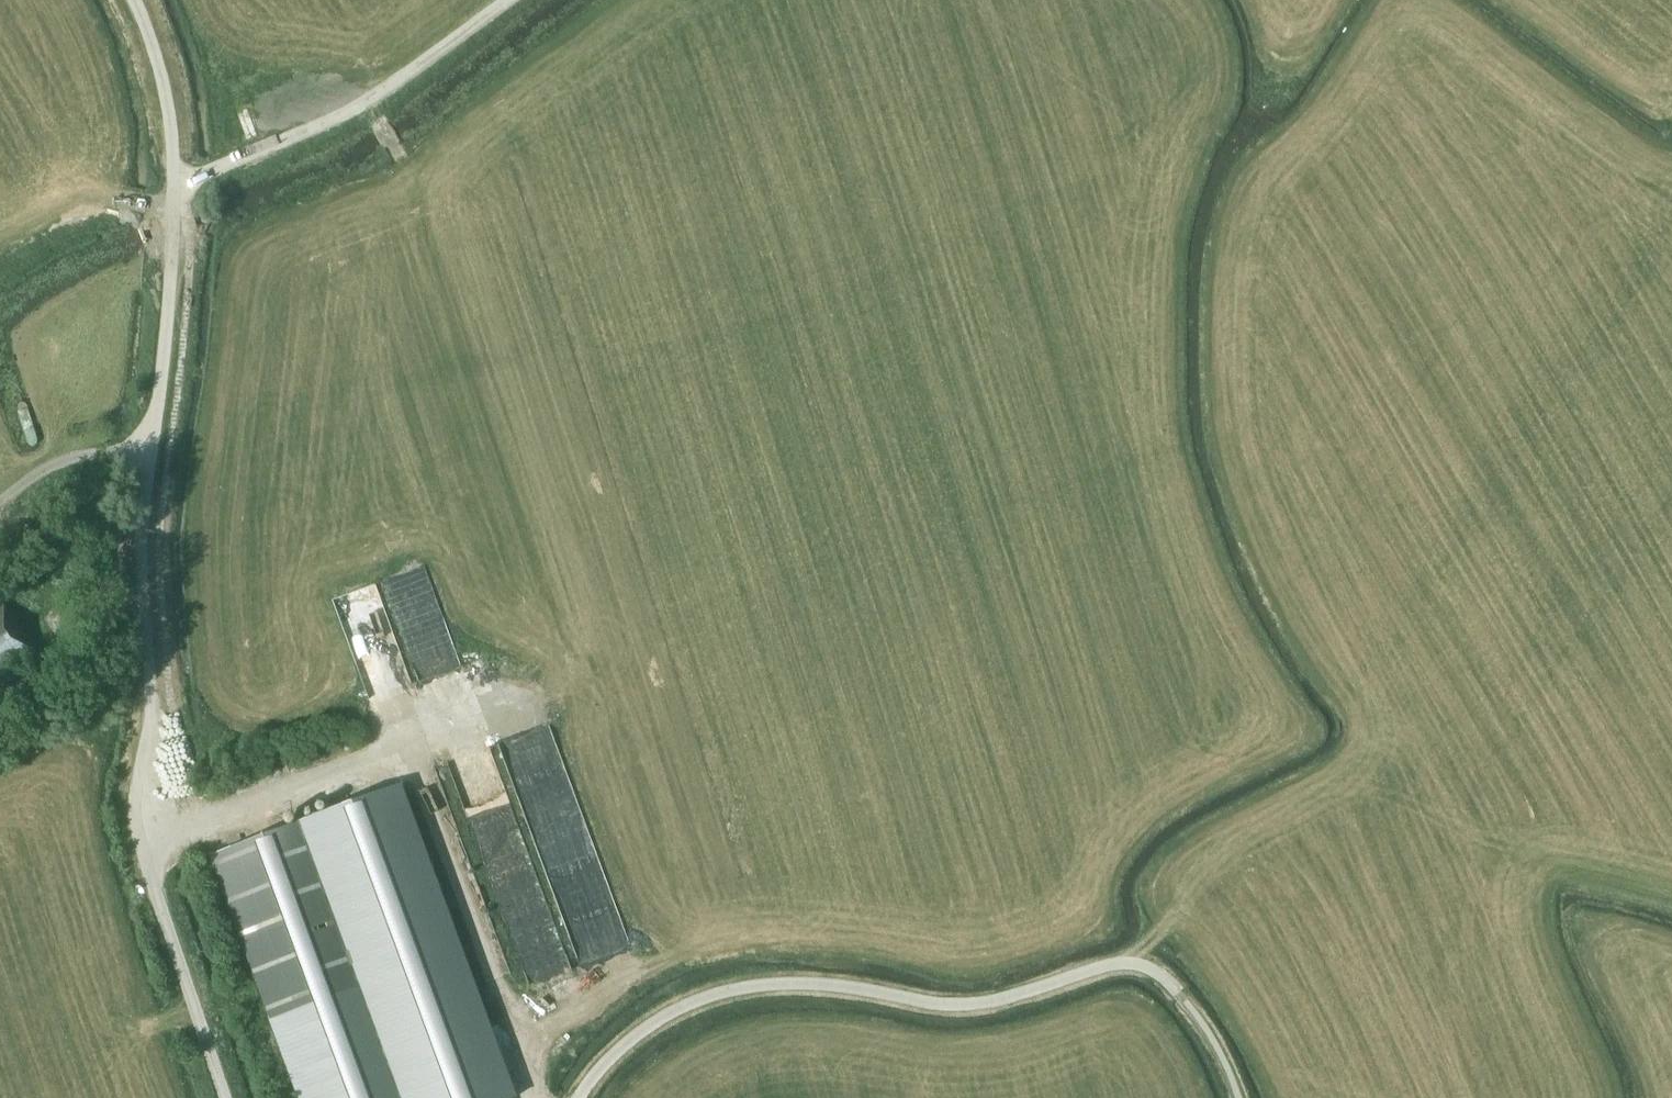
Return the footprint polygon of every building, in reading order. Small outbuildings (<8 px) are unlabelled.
[(38,652),(6,602),(0,605),(0,677),(38,652)] [(431,647),(433,660),(416,663),(418,675),(459,668),(455,643),(431,647)] [(387,656),(361,666),(373,696),(412,681),(404,661),(394,665),(392,659),(389,660),(387,656)] [(210,854),(300,1097),(421,1097),(316,814),(210,854)]
